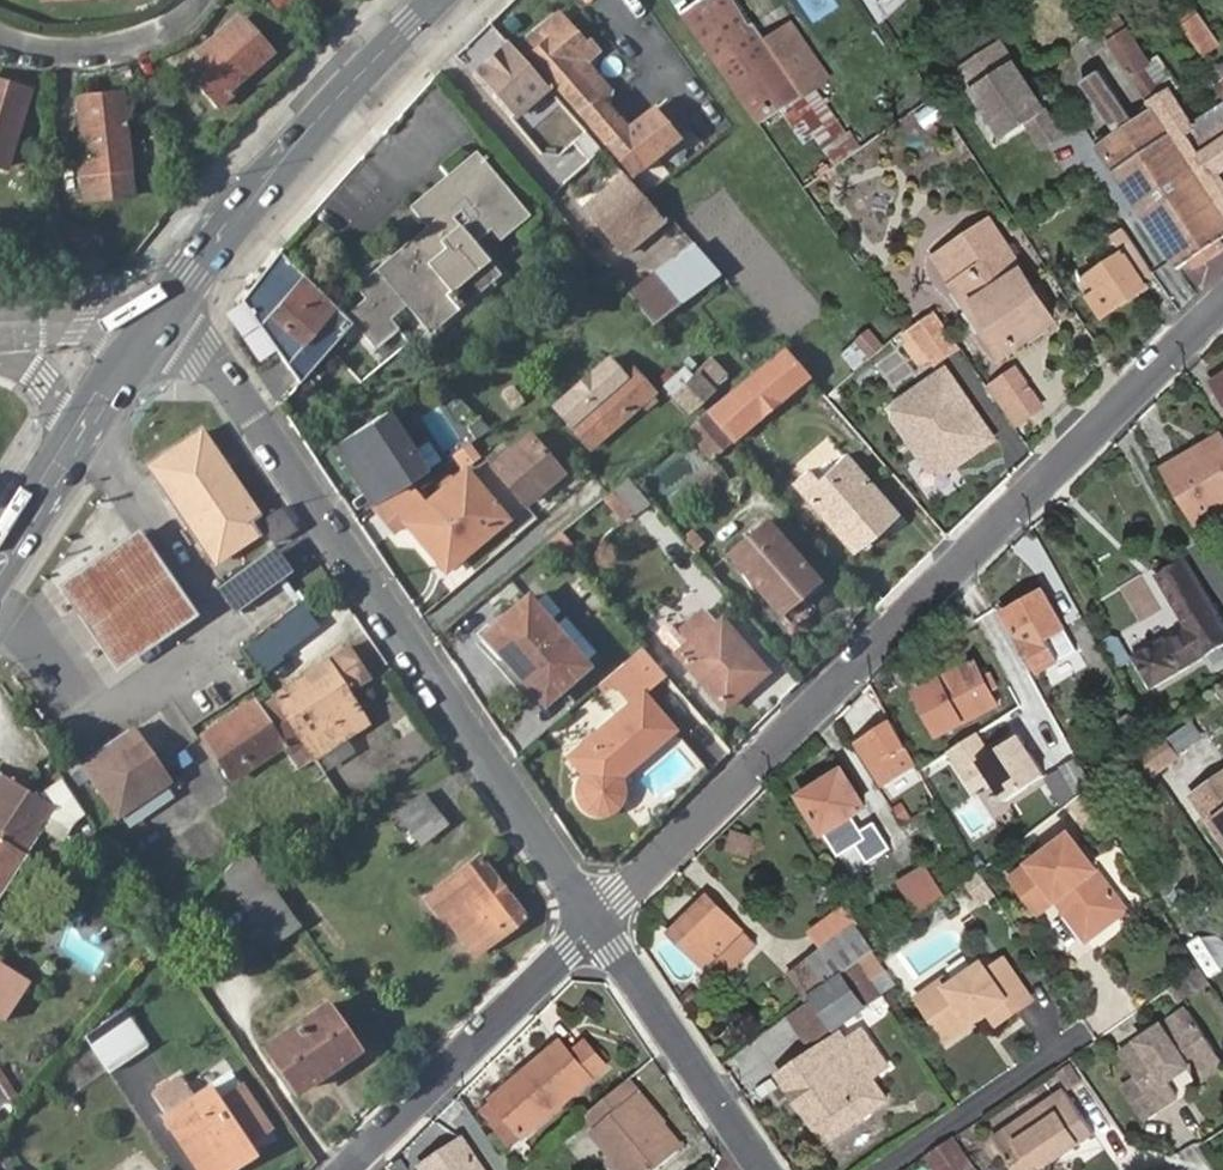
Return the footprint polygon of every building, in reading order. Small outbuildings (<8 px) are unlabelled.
[(685,13),(747,102),(762,123),(803,93),(767,41),(754,23),(753,24),(736,0),(705,0),(685,13)] [(632,173),(628,177),(640,192),(689,151),(679,140),(690,131),(671,107),(659,116),(655,111),(630,132),(610,109),(615,95),(588,64),(601,53),(586,36),(582,39),(559,14),(521,46),(632,173)] [(1219,39),(1201,14),(1188,23),(1204,48),(1219,39)] [(238,15),(217,33),(223,41),(244,22),(238,15)] [(1190,124),(1168,91),(1162,96),(1142,67),(1148,63),(1117,16),(1099,28),(1153,107),(1213,197),(1222,191),(1222,181),(1216,171),(1222,166),(1222,102),(1190,124)] [(223,41),(217,33),(195,53),(212,71),(196,85),(217,108),(232,94),(230,90),(270,53),(244,22),(223,41)] [(791,26),(767,41),(803,93),(825,75),(791,26)] [(959,64),(1005,139),(1027,125),(1042,150),(1068,134),(1006,35),(959,64)] [(549,86),(510,41),(477,70),(516,115),(549,86)] [(1082,82),(1116,132),(1096,145),(1179,267),(1192,258),(1220,239),(1222,237),(1222,211),(1213,197),(1153,107),(1133,120),(1099,70),(1082,82)] [(6,165),(28,89),(0,80),(0,163),(6,165)] [(1221,80),(1214,85),(1222,98),(1222,83),(1221,80)] [(124,90),(109,91),(110,100),(125,99),(124,90)] [(110,100),(109,91),(77,94),(81,152),(74,152),(75,172),(82,171),(84,199),(132,194),(125,99),(110,100)] [(477,154),(472,158),(489,179),(494,174),(477,154)] [(413,205),(425,217),(442,236),(462,220),(478,240),(490,230),(499,241),(524,222),(507,201),(511,196),(494,174),(489,179),(472,158),(446,177),(453,185),(436,198),(430,191),(413,205)] [(446,177),(430,191),(436,198),(453,185),(446,177)] [(640,192),(628,177),(588,213),(610,236),(636,212),(642,218),(653,206),(640,192)] [(1222,211),(1222,191),(1213,197),(1222,211)] [(529,217),(511,196),(507,201),(524,222),(529,217)] [(409,208),(421,220),(425,217),(413,205),(409,208)] [(616,242),(642,218),(636,212),(610,236),(616,242)] [(366,300),(360,305),(377,321),(387,314),(379,304),(393,292),(405,283),(433,318),(451,304),(457,311),(464,305),(458,298),(474,287),(480,293),(487,287),(442,236),(425,217),(421,220),(427,228),(431,234),(414,248),(410,242),(375,270),(380,276),(360,292),(366,300)] [(1056,317),(991,219),(950,247),(968,274),(955,282),(1003,354),(1056,317)] [(462,220),(442,236),(487,287),(499,278),(472,245),(478,240),(462,220)] [(427,228),(410,242),(414,248),(431,234),(427,228)] [(1135,285),(1144,279),(1155,271),(1125,228),(1112,236),(1124,253),(1079,284),(1103,318),(1140,292),(1135,285)] [(1197,266),(1222,248),(1222,244),(1220,239),(1192,258),(1197,266)] [(695,245),(657,273),(682,303),(720,274),(695,245)] [(968,274),(950,247),(937,255),(955,282),(968,274)] [(237,301),(296,384),(302,377),(312,366),(354,322),(284,250),(237,301)] [(355,286),(360,292),(380,276),(375,270),(355,286)] [(657,273),(628,295),(653,324),(682,303),(657,273)] [(1148,285),(1144,279),(1135,285),(1140,292),(1148,285)] [(427,334),(457,311),(451,304),(433,318),(405,283),(393,292),(427,334)] [(464,305),(480,293),(474,287),(458,298),(464,305)] [(377,321),(360,305),(349,313),(364,332),(377,321)] [(913,330),(932,358),(956,342),(936,314),(913,330)] [(841,355),(858,371),(887,342),(870,325),(841,355)] [(791,389),(808,375),(782,346),(766,360),(791,389)] [(654,395),(634,371),(625,378),(610,360),(555,404),(571,424),(569,425),(589,448),(654,395)] [(713,360),(697,374),(720,400),(736,386),(713,360)] [(717,402),(743,432),(791,389),(766,360),(736,386),(720,400),(717,402)] [(302,377),(310,386),(320,375),(312,366),(302,377)] [(662,385),(671,396),(693,377),(684,366),(662,385)] [(693,377),(671,396),(694,423),(706,412),(717,402),(720,400),(697,374),(693,377)] [(1034,413),(1009,375),(991,388),(1016,425),(1034,413)] [(1213,382),(1222,399),(1222,375),(1213,382)] [(881,423),(924,473),(944,456),(950,461),(968,445),(933,406),(918,389),(881,423)] [(948,393),(933,406),(968,445),(983,430),(948,393)] [(706,412),(732,441),(743,432),(717,402),(706,412)] [(390,417),(339,449),(370,495),(375,491),(385,505),(419,483),(430,476),(390,417)] [(259,519),(201,435),(151,469),(216,562),(257,534),(250,525),(259,519)] [(515,455),(550,489),(567,475),(535,438),(515,455)] [(1196,500),(1222,485),(1222,463),(1210,441),(1173,462),(1196,500)] [(528,507),(550,489),(515,455),(498,469),(528,507)] [(878,510),(889,502),(848,456),(820,480),(809,468),(797,479),(856,545),(885,519),(878,510)] [(944,456),(924,473),(930,480),(950,461),(944,456)] [(458,549),(466,559),(512,523),(472,474),(435,503),(419,483),(385,505),(380,508),(400,534),(412,524),(442,561),(458,549)] [(638,516),(650,505),(628,480),(615,491),(638,516)] [(375,491),(370,495),(379,509),(380,508),(385,505),(375,491)] [(896,510),(889,502),(878,510),(885,519),(896,510)] [(267,529),(262,534),(268,543),(273,538),(276,542),(296,529),(283,509),(262,522),(267,529)] [(726,553),(778,612),(816,579),(765,521),(726,553)] [(137,528),(55,583),(112,670),(195,616),(137,528)] [(451,572),(466,559),(458,549),(442,561),(451,572)] [(1188,555),(1158,573),(1190,626),(1169,639),(1166,635),(1136,655),(1155,688),(1222,646),(1222,615),(1188,555)] [(239,597),(250,623),(299,603),(287,576),(239,597)] [(1008,612),(1040,672),(1062,659),(1051,638),(1067,628),(1046,592),(1008,612)] [(530,601),(494,632),(521,664),(516,668),(547,703),(588,668),(530,601)] [(668,640),(719,700),(744,679),(749,684),(766,669),(722,618),(715,625),(702,610),(668,640)] [(521,664),(494,632),(489,638),(516,668),(521,664)] [(348,649),(275,696),(314,757),(365,722),(346,691),(367,678),(348,649)] [(646,650),(627,667),(647,691),(668,674),(646,650)] [(926,687),(949,729),(999,703),(991,690),(999,685),(992,674),(985,677),(976,661),(926,687)] [(744,679),(719,700),(725,706),(749,684),(744,679)] [(586,775),(579,785),(578,788),(579,798),(583,804),(587,808),(594,811),(600,812),(612,808),(614,807),(618,802),(621,794),(621,786),(616,777),(673,731),(642,695),(569,754),(586,775)] [(314,757),(275,696),(223,730),(221,726),(202,737),(230,779),(280,746),(295,770),(314,757)] [(1122,719),(1138,746),(1154,737),(1137,710),(1122,719)] [(135,730),(85,764),(120,814),(171,779),(135,730)] [(859,743),(886,786),(907,773),(880,730),(859,743)] [(975,734),(949,752),(975,790),(992,779),(1006,799),(1042,775),(1017,738),(990,756),(975,734)] [(1181,758),(1167,735),(1137,754),(1152,777),(1181,758)] [(323,770),(353,750),(346,739),(316,759),(323,770)] [(1046,770),(1063,800),(1093,783),(1076,753),(1046,770)] [(348,754),(323,772),(338,794),(364,777),(348,754)] [(843,770),(825,780),(829,785),(846,775),(843,770)] [(18,850),(26,854),(55,806),(0,772),(0,839),(18,850)] [(829,785),(825,780),(803,795),(825,831),(866,806),(846,775),(829,785)] [(1193,797),(1222,840),(1222,777),(1193,797)] [(422,794),(396,814),(418,844),(444,824),(422,794)] [(961,811),(971,828),(988,818),(978,801),(961,811)] [(982,826),(989,839),(1005,830),(999,817),(982,826)] [(1072,832),(1015,875),(1042,912),(1059,898),(1065,894),(1071,903),(1066,907),(1090,938),(1129,908),(1072,832)] [(749,857),(753,839),(733,833),(728,851),(749,857)] [(18,850),(0,839),(0,878),(18,850)] [(273,948),(304,926),(271,877),(248,844),(221,875),(273,948)] [(28,856),(26,854),(18,850),(0,878),(0,900),(28,856)] [(524,915),(480,857),(425,898),(441,920),(443,919),(472,956),(524,915)] [(898,874),(910,893),(930,881),(918,862),(898,874)] [(1059,898),(1066,907),(1071,903),(1065,894),(1059,898)] [(706,896),(669,934),(701,966),(704,962),(710,967),(711,966),(744,933),(745,931),(725,912),(725,914),(706,896)] [(844,910),(813,934),(824,948),(855,925),(844,910)] [(824,948),(808,959),(828,986),(844,974),(858,964),(861,960),(874,951),(855,925),(824,948)] [(711,966),(725,980),(758,947),(744,933),(711,966)] [(874,951),(861,960),(874,979),(887,970),(874,951)] [(0,952),(0,1009),(9,1015),(34,973),(0,952)] [(948,977),(921,996),(946,1032),(970,1015),(974,1021),(991,1009),(1000,1022),(1034,998),(1007,958),(990,969),(985,962),(953,985),(948,977)] [(808,959),(788,974),(808,1001),(812,998),(828,986),(808,959)] [(844,974),(867,1007),(882,996),(858,964),(844,974)] [(835,1029),(836,1030),(867,1007),(844,974),(828,986),(812,998),(814,1001),(835,1029)] [(835,1029),(814,1001),(787,1018),(807,1048),(835,1029)] [(358,1048),(328,1004),(264,1047),(294,1093),(320,1074),(318,1070),(326,1065),(329,1068),(358,1048)] [(1139,1079),(1160,1108),(1180,1094),(1169,1080),(1176,1075),(1173,1070),(1180,1066),(1183,1071),(1189,1066),(1216,1048),(1189,1008),(1122,1054),(1139,1079)] [(122,1011),(84,1037),(109,1073),(146,1048),(122,1011)] [(974,1021),(970,1015),(946,1032),(950,1038),(974,1021)] [(889,1068),(860,1028),(844,1039),(872,1081),(889,1068)] [(779,1076),(826,1144),(887,1102),(872,1081),(844,1039),(841,1034),(779,1076)] [(562,1042),(528,1069),(533,1074),(526,1080),(521,1074),(494,1096),(523,1134),(607,1067),(587,1042),(572,1054),(562,1042)] [(1200,1081),(1222,1065),(1222,1057),(1216,1048),(1189,1066),(1200,1081)] [(320,1074),(329,1068),(326,1065),(318,1070),(320,1074)] [(1173,1070),(1176,1075),(1183,1071),(1180,1066),(1173,1070)] [(533,1074),(528,1069),(521,1074),(526,1080),(533,1074)] [(1124,1089),(1145,1118),(1160,1108),(1139,1079),(1124,1089)] [(640,1093),(629,1080),(623,1084),(635,1098),(640,1093)] [(623,1084),(586,1113),(597,1126),(593,1130),(614,1156),(609,1161),(617,1169),(655,1169),(679,1151),(659,1128),(665,1123),(640,1093),(635,1098),(623,1084)] [(241,1144),(268,1125),(241,1087),(220,1100),(209,1085),(165,1116),(202,1169),(223,1169),(239,1159),(233,1150),(241,1144)] [(1051,1165),(1048,1160),(1056,1154),(1060,1159),(1097,1133),(1067,1089),(996,1138),(1018,1169),(1044,1169),(1051,1165)] [(684,1147),(665,1123),(659,1128),(679,1151),(684,1147)] [(426,1169),(484,1169),(464,1141),(424,1167),(426,1169)] [(248,1153),(241,1144),(233,1150),(239,1159),(248,1153)] [(929,1169),(966,1169),(953,1151),(927,1168),(929,1169)] [(1056,1154),(1048,1160),(1051,1165),(1060,1159),(1056,1154)] [(922,1161),(906,1169),(927,1169),(922,1161)]
